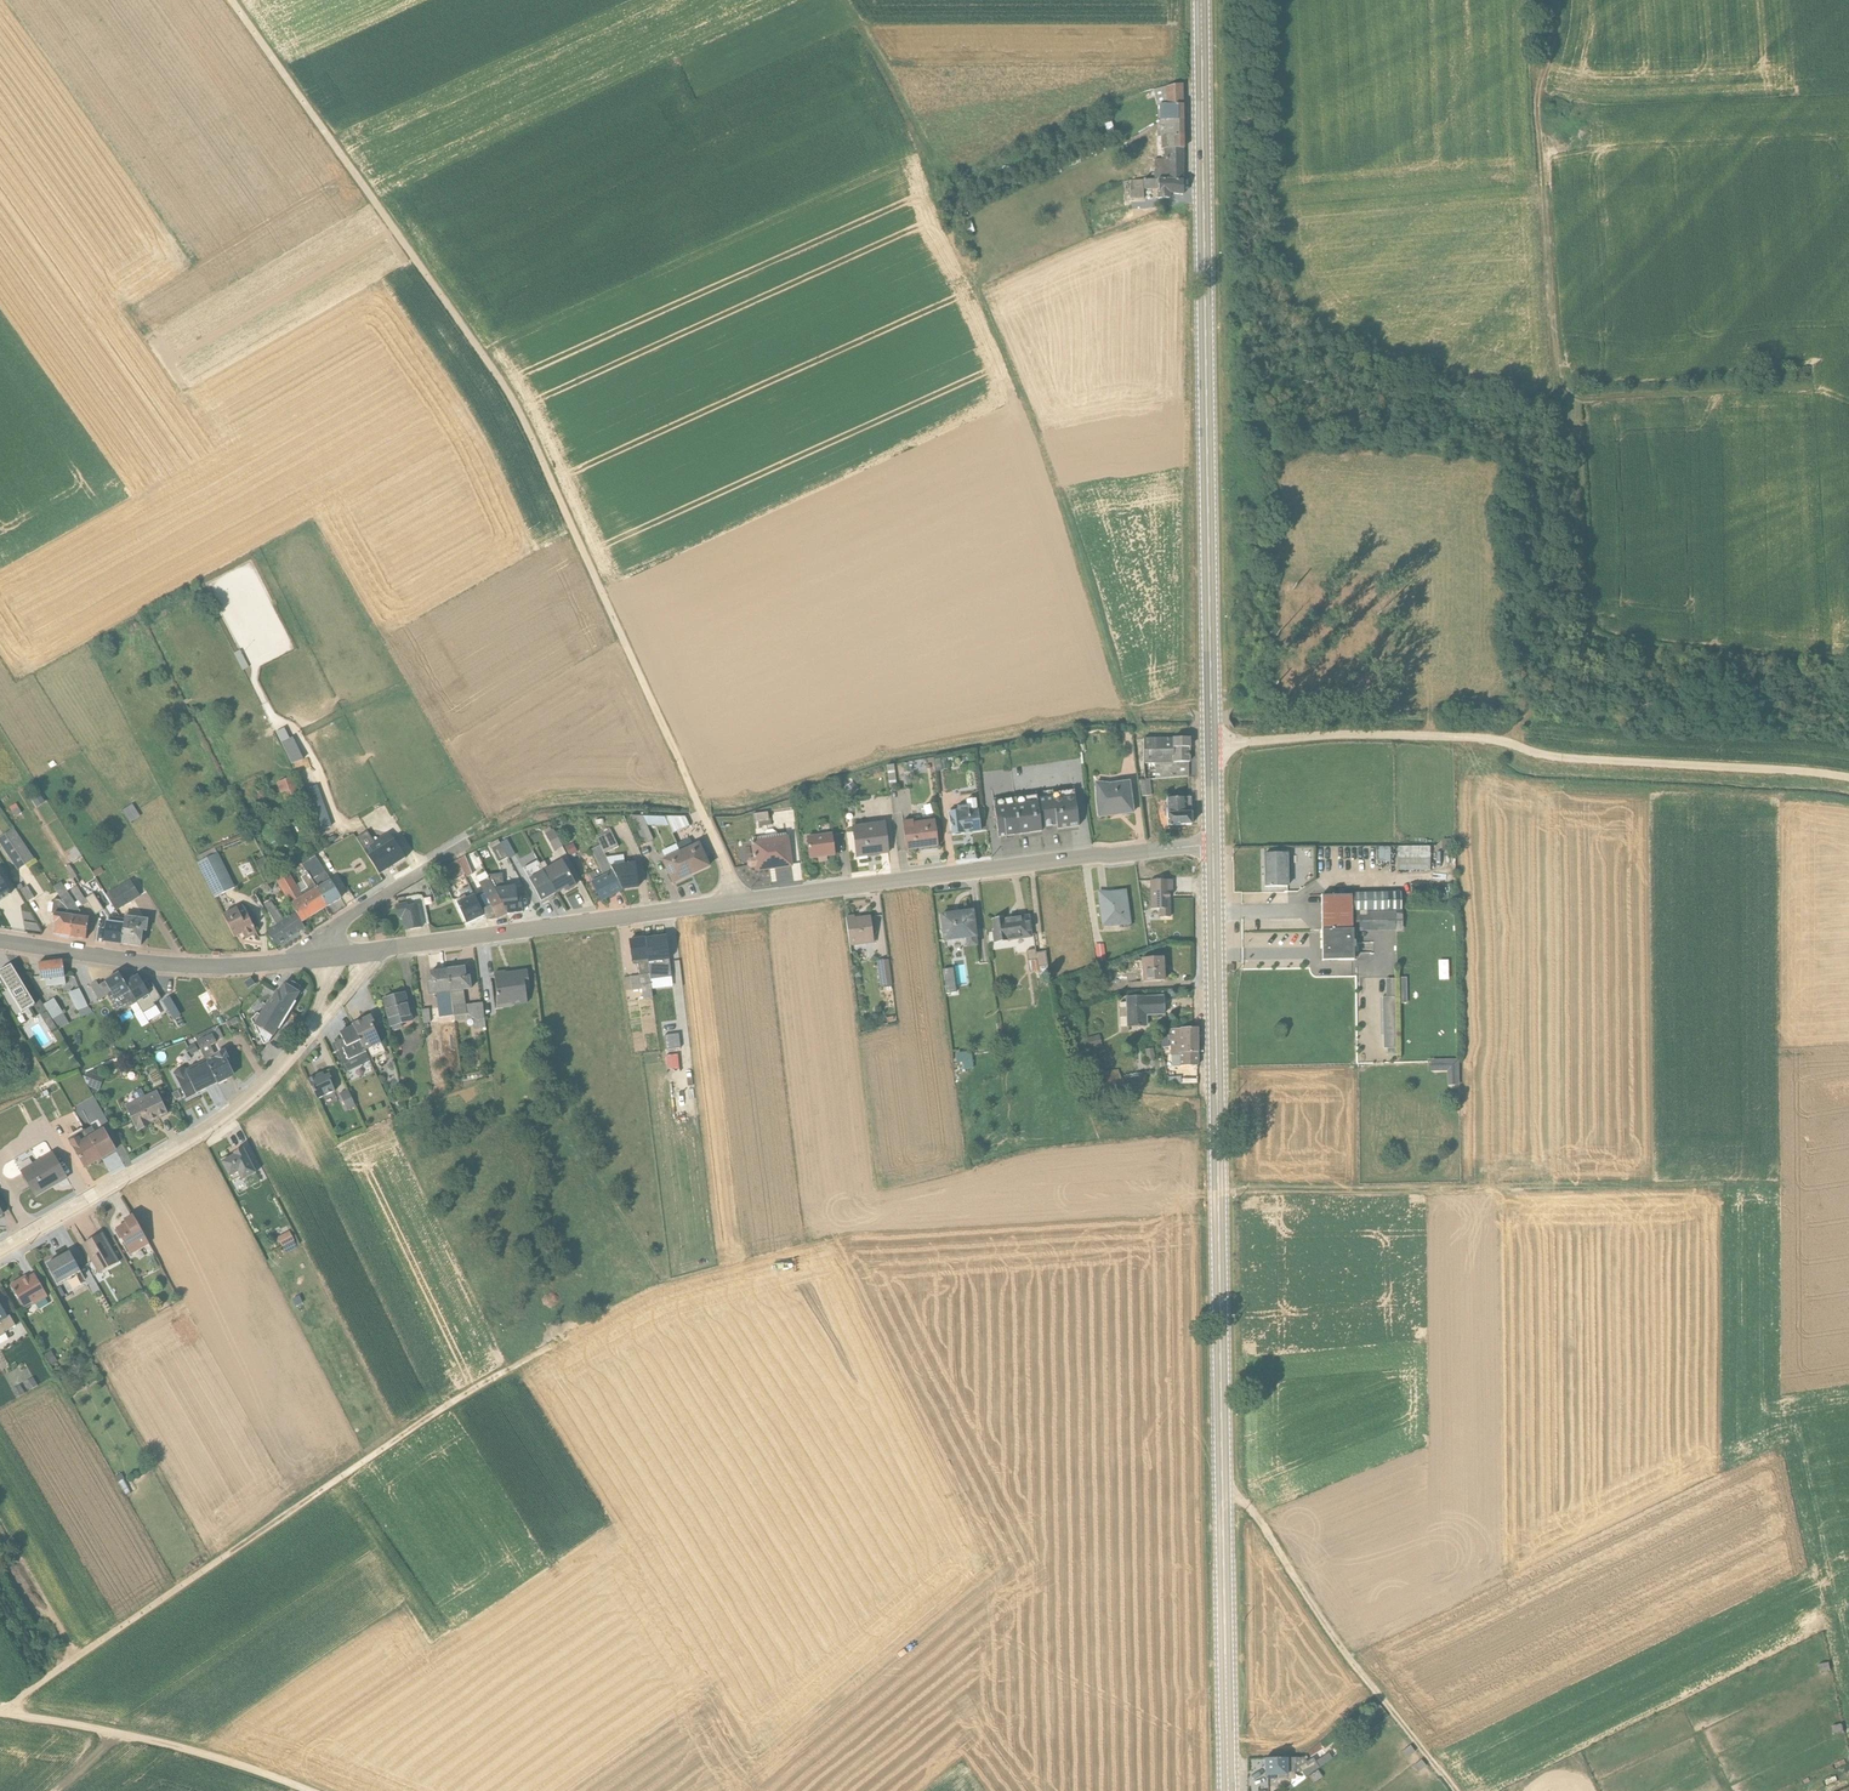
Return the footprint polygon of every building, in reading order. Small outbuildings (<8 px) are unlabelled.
[(1161,148),(1183,148),(1182,84),(1153,89),(1157,105),(1158,105),(1159,120),(1157,124),(1157,136),(1161,136),(1161,148)] [(1154,179),(1183,179),(1183,148),(1163,148),(1163,159),(1155,159),(1154,179)] [(1129,180),(1130,199),(1144,198),(1143,189),(1158,189),(1158,193),(1157,193),(1157,199),(1170,199),(1170,193),(1183,192),(1183,179),(1154,179),(1129,180)] [(249,667),(240,651),(233,654),(242,671),(249,667)] [(284,728),(275,733),(291,764),(303,760),(292,738),(289,739),(284,728)] [(1190,736),(1144,736),(1144,761),(1156,761),(1156,776),(1189,774),(1190,736)] [(888,762),(890,781),(897,780),(895,761),(888,762)] [(295,776),(276,783),(280,793),(281,793),(286,807),(303,800),(295,776)] [(1094,783),(1098,816),(1135,811),(1131,778),(1094,783)] [(1142,794),(1153,793),(1153,792),(1151,778),(1139,779),(1142,794)] [(302,791),(316,832),(331,827),(317,786),(302,791)] [(1015,796),(1020,835),(1041,832),(1041,828),(1057,826),(1057,830),(1078,827),(1073,787),(1072,791),(1053,793),(1052,790),(1015,796)] [(44,803),(37,792),(30,797),(37,808),(44,803)] [(1192,823),(1191,795),(1168,796),(1168,823),(1192,823)] [(993,799),(998,838),(1000,838),(1000,837),(1004,837),(1004,838),(1020,835),(1015,796),(993,799)] [(955,836),(960,835),(960,834),(980,832),(977,809),(975,799),(966,800),(967,806),(957,807),(956,810),(949,811),(949,813),(948,813),(951,836),(955,835),(955,836)] [(139,816),(131,804),(122,810),(130,822),(139,816)] [(755,805),(756,823),(794,822),(793,804),(755,805)] [(668,827),(664,818),(631,816),(643,844),(653,840),(646,826),(668,827)] [(672,834),(689,826),(685,818),(664,818),(668,827),(672,834)] [(879,855),(889,854),(884,821),(870,823),(870,825),(868,825),(868,823),(858,825),(857,820),(851,821),(856,859),(868,857),(868,858),(879,857),(879,855)] [(912,821),(902,822),(906,851),(938,847),(934,820),(913,823),(912,821)] [(0,837),(0,845),(17,871),(26,865),(27,867),(36,861),(35,859),(34,859),(14,828),(0,837)] [(549,828),(543,832),(554,852),(562,847),(552,830),(551,831),(549,828)] [(607,831),(606,829),(604,830),(605,832),(595,837),(600,846),(604,854),(618,847),(609,830),(607,831)] [(747,866),(750,868),(756,867),(756,871),(791,866),(786,834),(777,835),(776,833),(772,830),(767,830),(764,833),(764,837),(752,839),(755,859),(749,860),(747,863),(747,866)] [(367,832),(356,839),(379,875),(388,869),(387,868),(394,864),(395,865),(405,858),(389,832),(374,842),(367,832)] [(827,858),(835,856),(831,833),(806,837),(809,860),(817,859),(818,864),(827,862),(827,858)] [(1441,848),(1449,848),(1449,836),(1440,836),(1440,844),(1441,844),(1441,848)] [(500,844),(498,840),(489,845),(499,863),(507,858),(500,844)] [(507,858),(508,859),(515,855),(507,840),(500,844),(507,858)] [(572,844),(565,848),(570,857),(571,856),(572,858),(576,856),(575,854),(577,853),(572,844)] [(1428,844),(1399,844),(1400,867),(1428,867),(1428,844)] [(680,853),(676,845),(662,852),(665,859),(661,860),(672,884),(690,875),(680,853)] [(698,845),(680,853),(690,875),(708,867),(698,845)] [(1391,859),(1391,845),(1380,845),(1380,859),(1391,859)] [(604,854),(600,846),(591,850),(602,873),(596,876),(594,872),(588,874),(592,881),(590,882),(600,902),(602,902),(622,891),(606,858),(604,854)] [(235,888),(214,848),(197,857),(199,861),(196,863),(214,898),(235,888)] [(1266,852),(1266,884),(1289,884),(1288,852),(1266,852)] [(301,864),(327,907),(341,899),(341,898),(316,858),(315,856),(301,864)] [(622,891),(638,888),(635,863),(625,864),(623,856),(606,858),(622,891)] [(277,879),(264,857),(256,862),(268,884),(277,879)] [(475,881),(465,857),(457,862),(468,885),(475,881)] [(539,865),(537,861),(523,869),(541,902),(555,894),(539,865)] [(544,862),(539,865),(555,894),(564,889),(566,891),(575,886),(561,861),(548,868),(544,862)] [(455,901),(466,924),(483,916),(474,896),(468,885),(457,862),(438,871),(443,881),(450,878),(461,898),(455,901)] [(301,923),(327,907),(301,864),(299,866),(301,869),(297,871),(303,881),(296,885),(286,869),(274,875),(301,923)] [(77,877),(69,865),(65,867),(73,880),(77,877)] [(483,916),(486,922),(497,920),(507,915),(487,876),(485,872),(475,877),(483,892),(474,896),(483,916)] [(502,874),(487,876),(507,915),(522,913),(520,895),(517,895),(516,885),(504,887),(502,874)] [(10,894),(0,878),(0,900),(10,894)] [(1161,916),(1171,915),(1170,889),(1173,889),(1173,878),(1151,878),(1151,897),(1151,907),(1160,907),(1161,916)] [(130,880),(106,895),(106,896),(116,911),(140,897),(130,880)] [(77,886),(68,892),(60,882),(54,887),(63,900),(73,915),(70,937),(86,939),(89,917),(84,916),(78,909),(87,903),(84,898),(77,886)] [(352,890),(355,896),(367,889),(363,883),(352,890)] [(20,884),(16,886),(26,903),(34,898),(27,886),(23,888),(20,884)] [(1126,889),(1098,892),(1103,926),(1122,923),(1122,926),(1131,925),(1126,889)] [(1404,927),(1403,889),(1352,890),(1352,892),(1322,893),(1323,959),(1355,958),(1354,928),(1404,927)] [(107,919),(104,942),(121,944),(124,919),(121,918),(116,911),(106,896),(94,900),(91,894),(84,898),(95,915),(108,911),(112,917),(108,917),(108,919),(107,919)] [(418,896),(394,900),(398,918),(402,917),(405,931),(421,928),(421,926),(428,924),(423,899),(421,896),(418,896)] [(63,900),(54,899),(51,913),(53,913),(52,922),(56,923),(54,935),(70,937),(73,915),(63,900)] [(267,934),(276,947),(303,928),(295,912),(284,920),(271,901),(269,901),(263,905),(277,926),(267,934)] [(222,915),(234,937),(242,934),(245,939),(256,933),(248,916),(249,915),(244,906),(242,905),(222,915)] [(143,918),(142,914),(125,912),(121,944),(140,947),(141,938),(145,938),(149,919),(143,918)] [(966,947),(976,946),(972,912),(962,913),(961,912),(951,914),(951,915),(940,916),(944,942),(965,939),(966,947)] [(854,917),(846,918),(849,947),(873,944),(870,917),(854,919),(854,917)] [(991,931),(993,943),(1030,938),(1027,917),(1004,921),(1003,919),(993,921),(994,931),(991,931)] [(375,934),(384,934),(382,922),(374,922),(375,934)] [(1036,972),(1037,979),(1051,977),(1049,977),(1045,952),(1036,953),(1034,936),(1032,936),(1034,950),(1026,951),(1029,972),(1030,973),(1036,972)] [(652,998),(645,939),(629,941),(631,963),(634,962),(635,965),(638,965),(639,976),(622,978),(624,991),(631,990),(631,991),(641,990),(642,999),(652,998)] [(1094,945),(1097,961),(1106,960),(1104,943),(1094,945)] [(1166,979),(1164,955),(1142,956),(1143,980),(1166,979)] [(62,960),(38,964),(40,980),(44,980),(45,987),(65,985),(62,960)] [(888,960),(876,962),(880,987),(891,985),(888,960)] [(0,972),(0,986),(2,985),(5,991),(8,990),(22,1012),(35,1004),(11,965),(0,972)] [(471,990),(469,976),(466,976),(465,967),(447,969),(454,1022),(468,1020),(467,1019),(473,1018),(475,1029),(486,1028),(483,1003),(466,1005),(464,991),(471,990)] [(454,1022),(447,969),(429,971),(430,982),(426,983),(428,996),(436,995),(438,1008),(421,1010),(424,1029),(433,1027),(433,1023),(437,1022),(437,1024),(454,1022)] [(527,972),(505,974),(505,973),(494,974),(499,1009),(512,1008),(512,1006),(527,1004),(525,988),(529,988),(527,972)] [(119,974),(105,982),(112,993),(108,996),(116,1010),(128,1002),(131,1006),(130,1006),(134,1014),(141,1010),(125,984),(119,974)] [(1386,974),(1387,1046),(1399,1045),(1397,974),(1386,974)] [(155,1006),(153,1003),(161,999),(148,978),(142,982),(138,975),(125,984),(141,1010),(143,1013),(155,1006)] [(266,1006),(287,1018),(296,1003),(294,1002),(299,993),(292,989),(295,984),(291,982),(289,982),(286,985),(284,984),(279,992),(277,991),(270,1002),(269,1001),(266,1006)] [(79,989),(68,993),(76,1011),(81,1018),(92,1013),(87,1007),(79,989)] [(1122,1026),(1122,1032),(1129,1032),(1129,1026),(1148,1025),(1148,1015),(1166,1014),(1165,994),(1165,993),(1126,995),(1126,1001),(1119,1002),(1121,1026),(1122,1026)] [(172,994),(164,998),(175,1016),(183,1012),(172,994)] [(402,1024),(412,1021),(404,994),(383,1000),(392,1031),(403,1028),(402,1024)] [(69,1023),(54,998),(44,1005),(59,1029),(69,1023)] [(287,1018),(266,1006),(260,1015),(257,1014),(251,1020),(263,1045),(269,1042),(277,1029),(279,1030),(287,1018)] [(54,1025),(46,1012),(40,1016),(48,1029),(54,1025)] [(377,1029),(371,1016),(353,1025),(370,1059),(385,1052),(374,1030),(377,1029)] [(226,1023),(229,1028),(238,1023),(235,1017),(226,1023)] [(332,1046),(345,1073),(370,1061),(370,1059),(353,1025),(352,1025),(352,1027),(339,1033),(343,1041),(332,1046)] [(223,1038),(217,1026),(194,1037),(205,1059),(217,1084),(234,1075),(229,1064),(231,1062),(225,1050),(215,1054),(211,1046),(217,1044),(216,1042),(223,1038)] [(1180,1064),(1198,1064),(1198,1026),(1169,1027),(1172,1052),(1179,1052),(1179,1063),(1180,1063),(1180,1064)] [(1170,1044),(1168,1034),(1161,1037),(1162,1046),(1170,1044)] [(1087,1039),(1090,1050),(1102,1046),(1099,1035),(1087,1039)] [(1156,1057),(1154,1046),(1146,1048),(1148,1059),(1156,1057)] [(973,1049),(958,1050),(958,1061),(965,1061),(965,1067),(974,1067),(973,1049)] [(1447,1068),(1448,1082),(1460,1082),(1459,1055),(1431,1055),(1431,1069),(1447,1068)] [(185,1067),(173,1073),(186,1099),(217,1084),(205,1059),(186,1069),(185,1067)] [(316,1100),(335,1091),(332,1083),(333,1082),(329,1074),(324,1076),(323,1073),(307,1080),(316,1100)] [(98,1088),(101,1078),(90,1074),(86,1084),(98,1088)] [(168,1116),(156,1090),(143,1096),(140,1089),(131,1094),(134,1101),(124,1106),(137,1132),(153,1125),(152,1123),(168,1116)] [(356,1107),(348,1091),(339,1094),(347,1111),(356,1107)] [(92,1126),(85,1131),(101,1160),(116,1151),(103,1128),(95,1133),(92,1126)] [(101,1160),(85,1131),(68,1140),(85,1169),(101,1160)] [(234,1155),(221,1162),(229,1177),(230,1176),(232,1181),(240,1177),(242,1180),(256,1173),(243,1148),(232,1153),(234,1155)] [(35,1198),(68,1179),(52,1152),(19,1171),(35,1198)] [(149,1244),(133,1216),(124,1221),(126,1224),(116,1230),(131,1255),(149,1244)] [(118,1263),(101,1234),(83,1245),(99,1274),(118,1263)] [(46,1265),(57,1285),(80,1272),(69,1252),(46,1265)] [(20,1279),(10,1285),(25,1310),(48,1297),(34,1274),(21,1282),(20,1279)] [(15,1325),(10,1316),(7,1317),(0,1305),(0,1337),(6,1334),(5,1332),(16,1326),(15,1325)] [(59,1362),(52,1350),(44,1355),(51,1366),(59,1362)] [(29,1391),(38,1386),(33,1378),(24,1383),(29,1391)] [(25,1393),(20,1385),(11,1391),(16,1399),(25,1393)] [(1266,1758),(1266,1775),(1278,1775),(1278,1779),(1294,1779),(1294,1771),(1301,1771),(1305,1777),(1331,1758),(1328,1754),(1315,1762),(1313,1758),(1306,1762),(1304,1758),(1266,1758)] [(1323,1776),(1318,1770),(1309,1776),(1314,1783),(1323,1776)]
